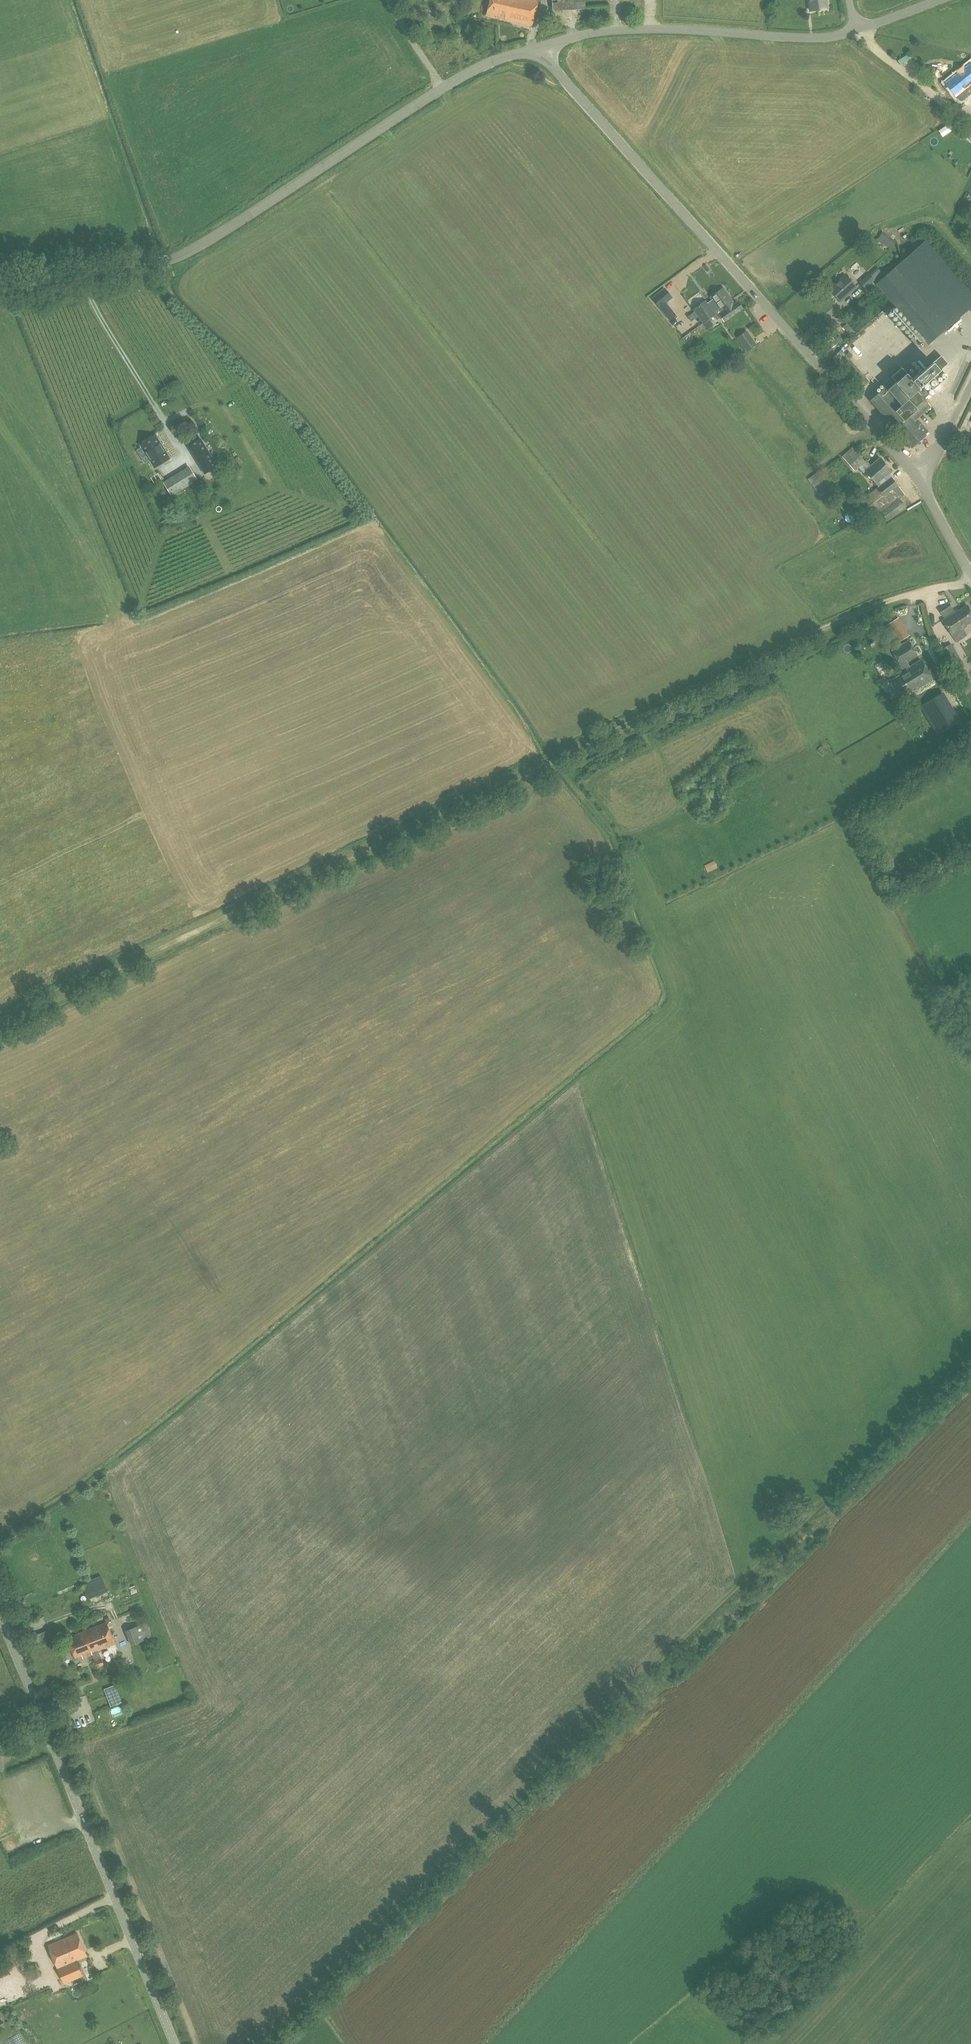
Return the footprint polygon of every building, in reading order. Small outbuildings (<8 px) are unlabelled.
[(487,16),(497,18),(499,17),(533,25),(539,0),(491,0),(487,16)] [(552,10),(585,9),(585,0),(552,0),(552,10)] [(810,11),(828,9),(826,0),(809,0),(810,11)] [(962,91),(970,83),(970,63),(952,78),(962,91)] [(897,241),(883,231),(878,239),(891,249),(897,241)] [(929,344),(970,307),(970,292),(926,241),(876,284),(929,344)] [(845,263),(851,274),(861,267),(855,257),(845,263)] [(688,269),(695,274),(702,265),(695,260),(688,269)] [(860,283),(866,289),(875,280),(870,274),(860,283)] [(830,289),(840,301),(856,287),(846,275),(830,289)] [(652,299),(669,320),(676,315),(666,303),(672,298),(665,288),(652,299)] [(703,323),(714,316),(715,315),(712,312),(716,309),(718,308),(719,309),(731,300),(723,289),(711,298),(713,300),(707,304),(705,301),(694,310),(703,323)] [(718,308),(716,309),(724,321),(742,308),(737,301),(734,304),(731,300),(719,309),(718,308)] [(684,315),(670,321),(674,333),(689,327),(684,315)] [(850,335),(854,331),(847,323),(842,327),(850,335)] [(737,338),(747,352),(756,345),(746,331),(737,338)] [(833,357),(858,386),(867,378),(842,349),(833,357)] [(870,400),(911,447),(926,435),(926,434),(929,432),(922,424),(919,427),(913,420),(929,405),(926,401),(931,396),(924,388),(919,392),(917,390),(948,363),(941,355),(912,380),(902,368),(892,377),(896,383),(887,390),(885,388),(870,400)] [(867,378),(858,386),(861,390),(871,382),(867,378)] [(141,445),(154,467),(170,458),(156,435),(141,445)] [(160,441),(165,448),(170,444),(165,438),(160,441)] [(200,439),(187,447),(189,451),(204,475),(218,466),(200,439)] [(842,456),(855,471),(865,461),(853,447),(842,456)] [(876,484),(888,473),(891,470),(880,458),(865,471),(876,484)] [(190,468),(177,476),(184,487),(197,480),(190,468)] [(811,477),(817,484),(823,480),(824,478),(820,471),(811,477)] [(869,507),(858,515),(861,518),(879,508),(888,520),(906,506),(900,499),(905,495),(892,477),(891,477),(888,473),(876,484),(879,487),(863,499),(869,507)] [(817,484),(811,477),(808,479),(819,495),(827,489),(823,483),(823,482),(823,480),(817,484)] [(178,491),(171,480),(165,484),(172,495),(178,491)] [(958,610),(955,612),(949,603),(939,609),(945,618),(943,620),(953,636),(968,626),(967,625),(970,622),(970,610),(967,605),(958,611),(958,610)] [(885,626),(896,644),(910,635),(899,617),(885,626)] [(912,692),(933,680),(921,660),(910,666),(906,661),(918,654),(909,640),(892,650),(905,672),(894,679),(903,695),(911,691),(912,692)] [(952,643),(941,649),(953,669),(963,664),(952,643)] [(920,706),(938,735),(962,720),(944,691),(920,706)] [(83,1587),(87,1598),(107,1591),(101,1576),(86,1582),(87,1585),(83,1587)] [(90,1629),(99,1650),(115,1643),(107,1622),(90,1629)] [(125,1630),(131,1644),(148,1637),(143,1623),(125,1630)] [(99,1650),(90,1629),(76,1634),(77,1636),(69,1639),(76,1657),(91,1651),(100,1673),(107,1670),(99,1650)] [(106,1690),(109,1702),(119,1700),(116,1688),(106,1690)] [(49,1945),(58,1967),(65,1983),(83,1975),(76,1960),(87,1955),(78,1933),(49,1945)] [(17,1968),(13,1958),(0,1965),(0,1976),(17,1968)]
